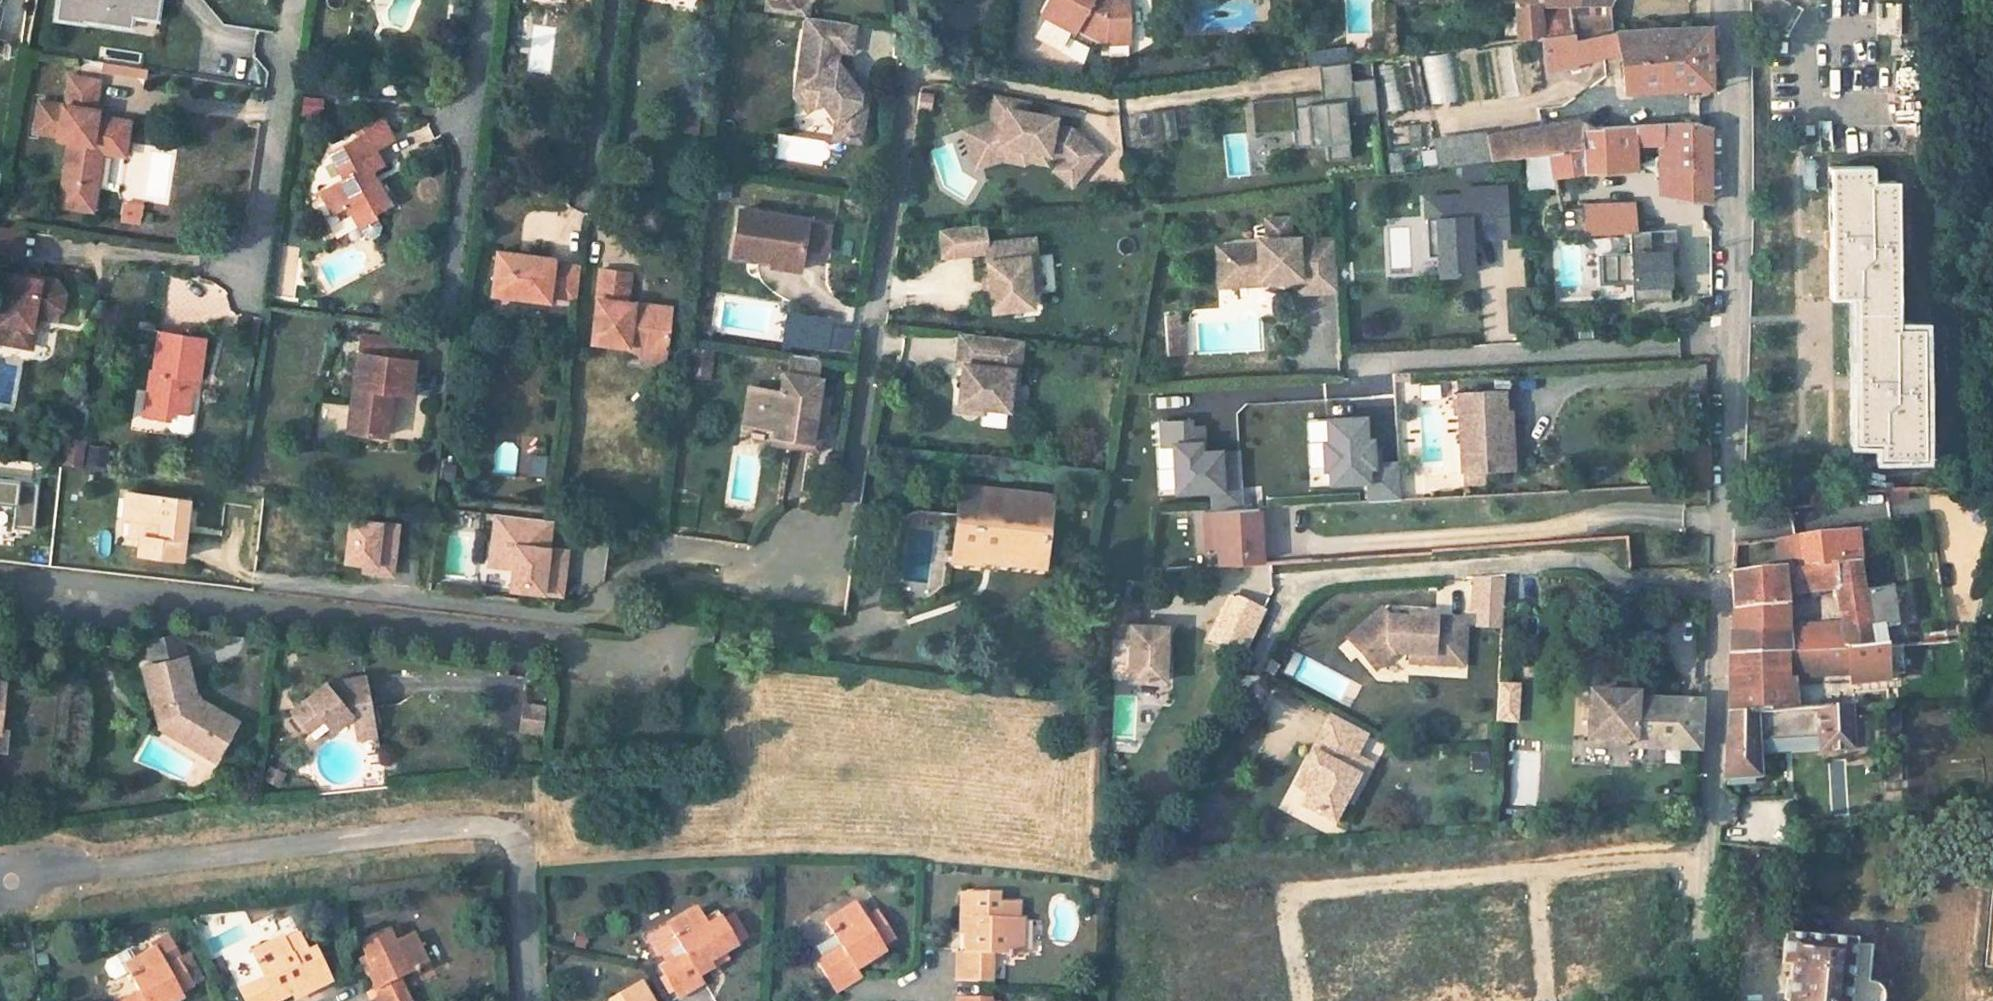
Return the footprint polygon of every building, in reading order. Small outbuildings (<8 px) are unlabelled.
[(52,20),(153,30),(156,0),(54,0),(52,20)] [(784,17),(786,1),(794,2),(794,1),(786,0),(771,0),(771,5),(763,4),(762,14),(784,17)] [(1104,41),(1129,41),(1128,0),(1044,0),(1038,12),(1074,31),(1076,27),(1104,41)] [(1497,3),(1498,5),(1513,5),(1516,44),(1541,41),(1539,5),(1542,5),(1567,4),(1577,4),(1609,2),(1610,0),(1497,0),(1497,3)] [(786,1),(784,17),(804,19),(806,3),(794,2),(786,1)] [(1555,39),(1541,41),(1542,73),(1575,64),(1602,57),(1619,52),(1622,92),(1708,85),(1707,26),(1665,30),(1664,21),(1653,22),(1654,31),(1614,35),(1570,45),(1569,38),(1568,18),(1553,19),(1555,39)] [(854,26),(806,20),(804,37),(810,38),(808,51),(802,50),(799,77),(809,91),(806,93),(816,107),(822,103),(837,123),(834,140),(861,144),(865,113),(859,105),(860,96),(854,87),(836,64),(838,52),(850,54),(854,26)] [(1102,43),(1102,54),(1125,54),(1126,43),(1102,43)] [(1349,77),(1370,74),(1369,60),(1347,62),(1349,77)] [(58,206),(91,211),(100,152),(123,156),(128,119),(101,115),(100,122),(92,121),(93,114),(94,109),(92,109),(96,80),(68,76),(64,105),(35,101),(30,131),(57,135),(56,139),(67,140),(58,206)] [(809,91),(799,77),(796,97),(808,113),(816,107),(806,93),(809,91)] [(860,96),(859,105),(865,113),(868,93),(860,83),(854,87),(860,96)] [(958,156),(1083,178),(1091,134),(1051,127),(1054,106),(987,94),(982,123),(965,120),(958,156)] [(1125,111),(1127,140),(1174,136),(1172,107),(1125,111)] [(100,122),(101,115),(93,114),(92,121),(100,122)] [(362,132),(365,138),(373,153),(392,142),(382,122),(362,132)] [(1667,195),(1710,202),(1709,131),(1696,123),(1591,130),(1575,122),(1539,128),(1486,137),(1489,160),(1544,153),(1550,152),(1553,177),(1636,169),(1634,146),(1659,146),(1660,171),(1667,171),(1667,195)] [(1489,160),(1486,137),(1432,146),(1436,167),(1489,160)] [(346,210),(350,218),(368,209),(373,216),(388,208),(376,187),(372,189),(366,180),(383,171),(373,153),(365,138),(331,156),(344,182),(319,195),(331,217),(346,210)] [(1857,445),(1880,445),(1881,458),(1907,457),(1908,461),(1914,461),(1914,457),(1924,457),(1922,327),(1898,327),(1896,182),(1872,182),(1872,167),(1829,167),(1832,329),(1855,328),(1857,445)] [(1505,237),(1503,184),(1423,188),(1427,275),(1471,273),(1469,239),(1505,237)] [(121,219),(139,221),(140,216),(142,216),(143,205),(123,202),(121,219)] [(1551,211),(1552,236),(1656,232),(1656,220),(1643,221),(1642,207),(1572,209),(1557,211),(1551,211)] [(368,209),(350,218),(357,230),(374,221),(373,216),(368,209)] [(803,218),(736,211),(731,256),(769,260),(770,256),(799,260),(803,218)] [(1237,284),(1283,282),(1283,277),(1298,276),(1299,292),(1336,290),(1333,238),(1297,240),(1297,237),(1289,237),(1287,217),(1265,218),(1266,239),(1258,239),(1258,243),(1235,244),(1224,256),(1224,273),(1237,284)] [(379,229),(374,221),(357,230),(363,239),(370,241),(378,237),(379,229)] [(985,249),(990,309),(1030,305),(1029,288),(1038,288),(1033,237),(985,241),(983,221),(939,225),(942,253),(985,249)] [(1218,285),(1237,284),(1224,273),(1224,256),(1235,244),(1215,245),(1218,285)] [(501,250),(496,292),(553,299),(553,294),(577,297),(581,264),(558,261),(558,257),(501,250)] [(799,260),(770,256),(769,260),(769,267),(798,270),(799,260)] [(632,344),(667,348),(672,306),(650,303),(649,312),(639,311),(640,302),(629,300),(632,271),(604,267),(593,339),(632,344)] [(27,351),(31,332),(27,331),(29,319),(51,323),(63,314),(66,298),(58,286),(36,282),(36,285),(4,279),(0,301),(0,346),(27,351)] [(650,303),(640,302),(639,311),(649,312),(650,303)] [(781,309),(778,343),(825,347),(828,314),(781,309)] [(1173,319),(1158,320),(1159,348),(1175,347),(1173,319)] [(151,394),(147,415),(167,420),(168,413),(184,415),(192,378),(199,380),(206,341),(161,332),(153,371),(150,371),(146,393),(151,394)] [(968,363),(966,380),(961,379),(957,411),(982,414),(983,408),(1008,410),(1010,389),(1016,389),(1022,341),(960,334),(957,362),(968,363)] [(357,335),(346,434),(385,438),(390,393),(410,395),(414,360),(409,359),(384,357),(386,338),(357,335)] [(411,341),(386,338),(384,357),(409,359),(411,341)] [(666,361),(667,348),(632,344),(631,347),(666,361)] [(816,358),(789,354),(786,374),(782,374),(779,392),(759,389),(754,425),(774,428),(772,435),(816,442),(819,421),(812,420),(815,397),(818,378),(813,378),(816,358)] [(743,423),(754,425),(759,389),(749,387),(743,423)] [(1463,471),(1500,469),(1498,430),(1506,429),(1506,411),(1505,391),(1459,393),(1463,471)] [(142,414),(147,415),(151,394),(146,393),(142,414)] [(815,397),(812,420),(819,421),(822,398),(815,397)] [(1498,430),(1500,469),(1514,468),(1511,411),(1506,411),(1506,429),(1498,430)] [(816,442),(772,435),(771,443),(815,449),(816,442)] [(35,478),(0,476),(0,501),(13,502),(11,524),(31,526),(35,478)] [(959,488),(951,558),(993,563),(994,550),(1043,555),(1050,498),(959,488)] [(130,522),(132,496),(125,495),(122,521),(130,522)] [(137,557),(180,562),(185,502),(132,496),(130,522),(140,523),(138,540),(137,557)] [(1811,497),(1812,509),(1836,507),(1835,496),(1811,497)] [(1255,504),(1195,507),(1198,562),(1258,559),(1255,504)] [(548,543),(550,517),(488,512),(484,566),(502,568),(500,589),(561,594),(565,544),(548,543)] [(357,573),(394,573),(394,516),(338,516),(338,561),(357,561),(357,573)] [(138,540),(140,523),(130,522),(128,539),(138,540)] [(1800,569),(1781,571),(1732,576),(1733,611),(1730,654),(1728,715),(1723,777),(1757,779),(1756,748),(1817,743),(1818,754),(1850,752),(1848,708),(1883,706),(1886,770),(1902,770),(1898,705),(1888,705),(1887,690),(1797,695),(1797,711),(1790,711),(1790,683),(1786,683),(1785,675),(1849,671),(1850,684),(1887,680),(1886,645),(1871,646),(1859,546),(1840,548),(1838,535),(1797,538),(1800,569)] [(1800,569),(1797,538),(1777,539),(1781,571),(1800,569)] [(994,550),(993,563),(1042,568),(1043,555),(994,550)] [(1469,576),(1468,627),(1500,628),(1501,577),(1469,576)] [(1134,603),(1110,599),(1109,635),(1129,635),(1128,678),(1163,679),(1164,624),(1134,623),(1134,603)] [(1407,618),(1387,617),(1382,610),(1380,608),(1345,637),(1372,668),(1392,652),(1408,653),(1408,661),(1461,665),(1462,643),(1445,641),(1445,644),(1437,643),(1432,640),(1434,616),(1434,614),(1407,612),(1407,618)] [(1445,641),(1462,643),(1464,619),(1434,616),(1432,640),(1437,643),(1445,644),(1445,641)] [(149,664),(184,655),(177,632),(143,641),(149,664)] [(149,664),(142,666),(151,702),(161,700),(169,731),(197,748),(208,729),(225,739),(237,721),(195,696),(184,655),(149,664)] [(292,713),(318,746),(352,718),(356,739),(377,735),(367,679),(331,686),(328,684),(292,713)] [(1632,752),(1697,750),(1700,703),(1632,705),(1632,699),(1586,698),(1586,746),(1632,746),(1632,752)] [(159,734),(169,731),(161,700),(151,702),(159,734)] [(517,731),(540,732),(542,703),(519,702),(517,731)] [(1326,716),(1362,734),(1365,729),(1329,711),(1326,716)] [(1362,734),(1326,716),(1300,770),(1302,771),(1315,777),(1309,790),(1302,804),(1334,819),(1346,795),(1351,798),(1370,760),(1353,753),(1362,734)] [(208,729),(197,748),(214,758),(225,739),(208,729)] [(1309,790),(1315,777),(1302,771),(1296,783),(1309,790)] [(952,979),(987,980),(988,954),(1017,955),(1017,919),(1013,919),(1013,902),(994,901),(993,893),(958,893),(957,927),(969,927),(970,935),(962,935),(962,952),(953,952),(953,969),(952,979)] [(847,984),(857,977),(853,970),(868,961),(863,954),(871,949),(890,937),(875,912),(861,922),(849,904),(821,923),(838,949),(813,965),(832,994),(847,984)] [(665,927),(680,955),(657,969),(675,1000),(689,992),(700,987),(695,978),(709,970),(704,962),(719,954),(733,945),(718,920),(704,928),(694,911),(665,927)] [(399,979),(427,964),(412,934),(394,944),(386,930),(359,944),(367,958),(374,973),(366,977),(374,992),(367,996),(370,1000),(410,1000),(399,979)] [(240,1000),(279,1000),(287,997),(284,992),(292,988),(297,999),(329,985),(314,952),(305,956),(297,938),(282,945),(280,941),(248,956),(260,983),(237,994),(240,1000)] [(1783,938),(1777,1000),(1862,1000),(1867,951),(1850,950),(1851,947),(1783,938)] [(162,1000),(171,995),(192,984),(178,958),(162,967),(152,948),(121,966),(136,993),(121,1000),(163,1000),(162,1000)] [(863,954),(868,961),(876,957),(871,949),(863,954)] [(704,962),(709,970),(724,961),(719,954),(704,962)] [(359,962),(366,977),(374,973),(367,958),(359,962)] [(637,987),(630,991),(623,996),(612,1000),(646,1000),(637,987)]
